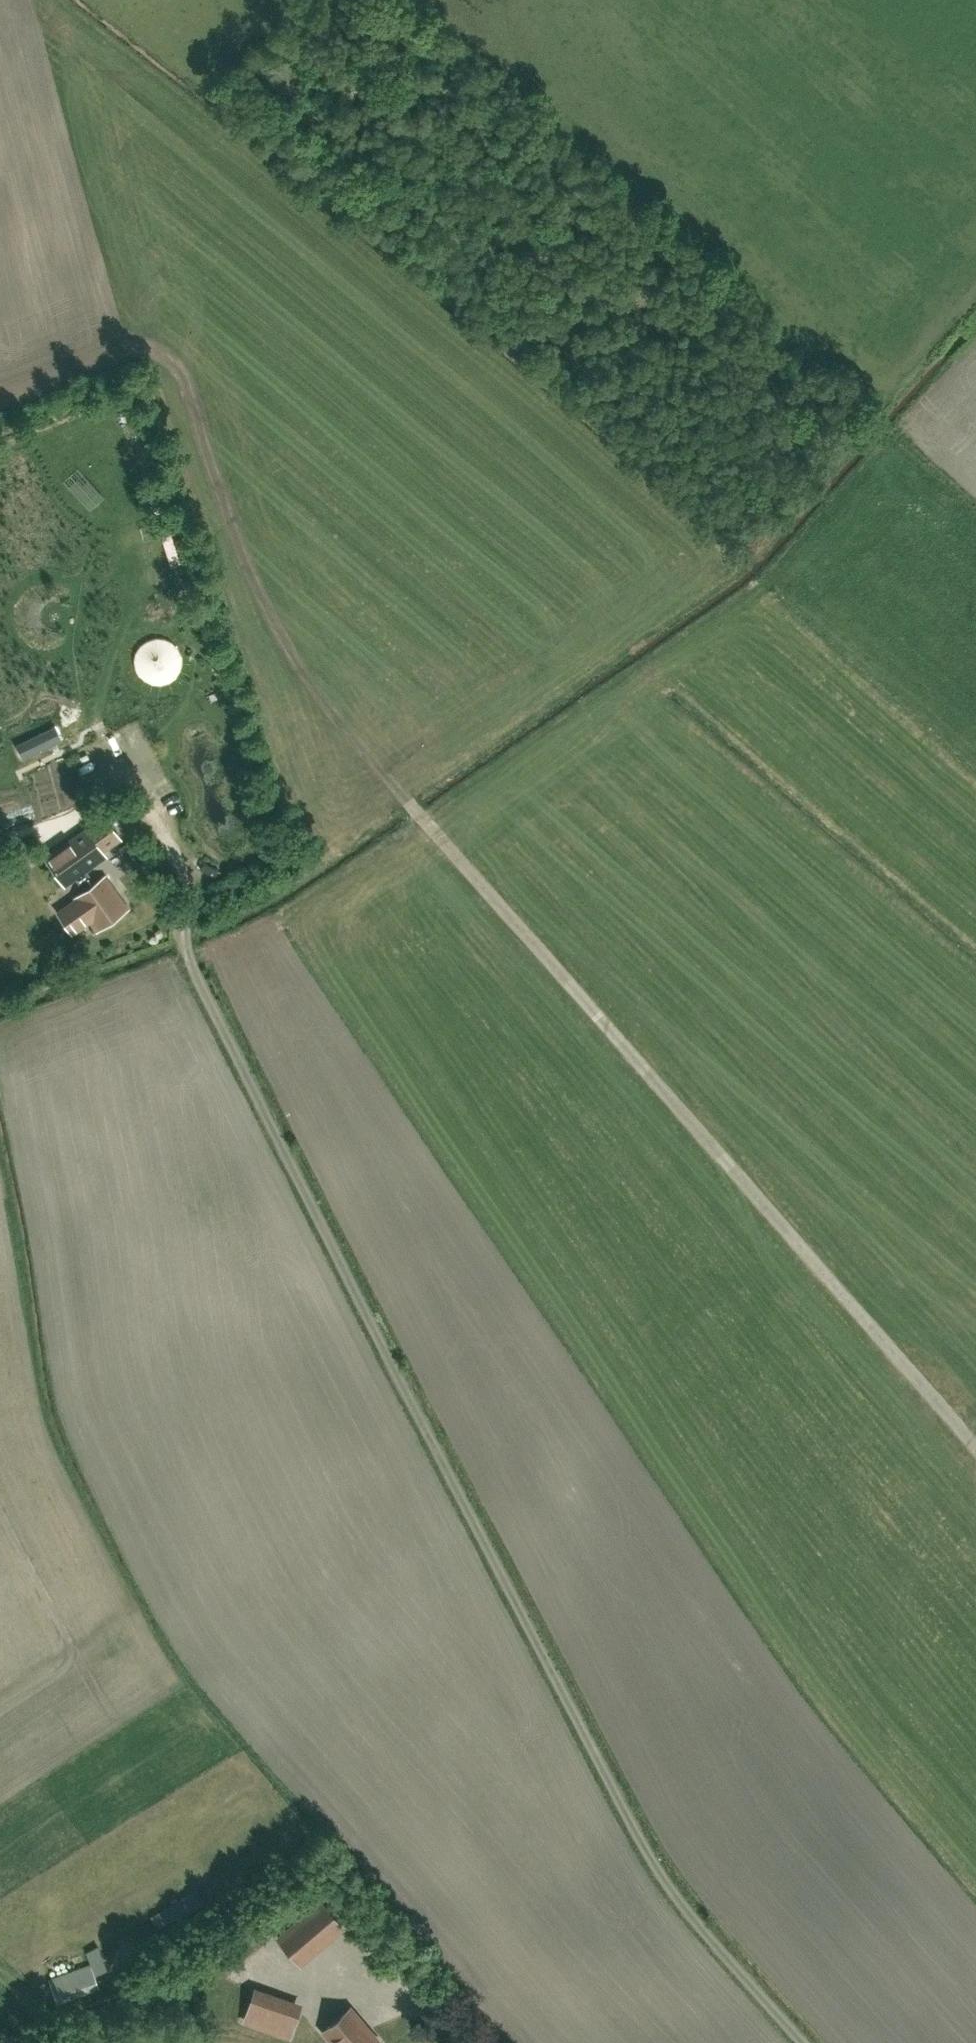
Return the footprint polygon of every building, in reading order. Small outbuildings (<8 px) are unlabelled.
[(161,539),(171,568),(180,565),(165,519),(149,524),(154,537),(155,541),(161,539)] [(97,930),(127,908),(106,878),(96,886),(85,871),(105,856),(102,852),(120,839),(105,818),(47,859),(65,885),(76,877),(87,892),(76,900),(59,913),(73,933),(91,921),(97,930)] [(344,1928),(323,1904),(280,1940),(301,1965),(344,1928)] [(98,1947),(88,1952),(93,1965),(51,1980),(59,2003),(101,1988),(96,1975),(107,1970),(98,1947)] [(243,2026),(292,2042),(305,2005),(256,1988),(243,2026)] [(324,2032),(333,2042),(378,2042),(350,2010),(324,2032)]
